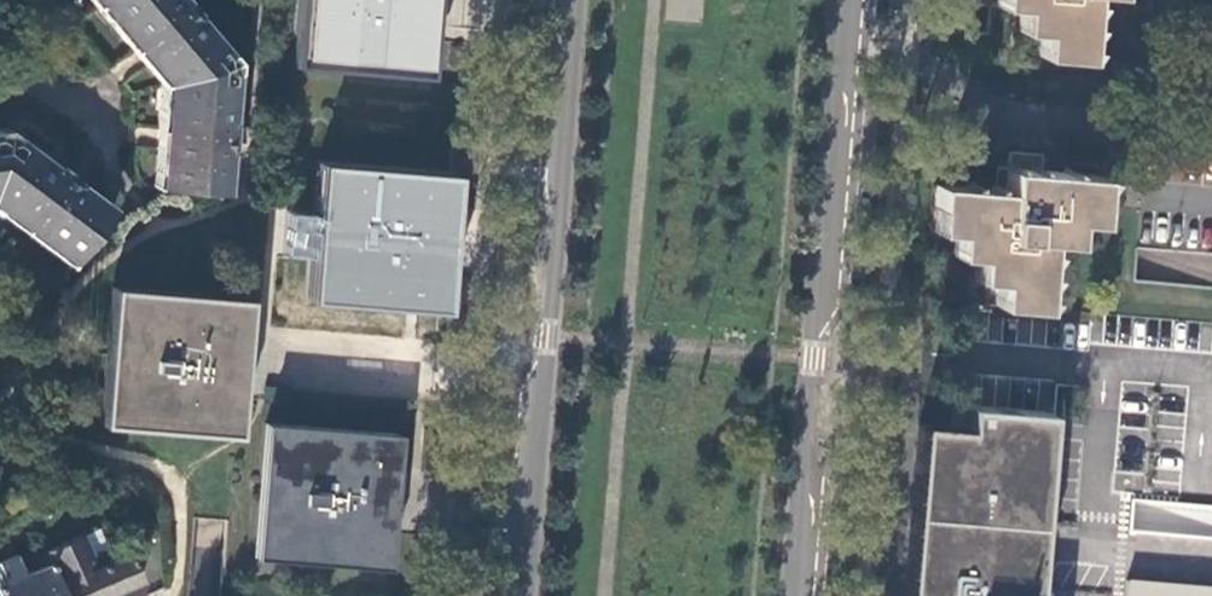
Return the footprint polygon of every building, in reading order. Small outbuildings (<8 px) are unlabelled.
[(152,186),(221,191),(226,145),(228,145),(231,122),(226,122),(231,70),(225,51),(193,12),(196,9),(188,0),(92,0),(160,83),(152,186)] [(426,76),(432,0),(297,0),(291,64),(426,76)] [(992,8),(1015,9),(1013,33),(1036,35),(1035,58),(1081,61),(1087,0),(993,0),(992,8)] [(72,267),(112,214),(77,186),(79,184),(61,169),(58,173),(17,141),(1,137),(0,137),(0,214),(72,267)] [(1039,166),(1040,151),(1024,150),(1006,148),(1005,165),(993,164),(991,186),(934,183),(931,228),(952,230),(952,252),(962,253),(974,254),(972,277),(996,279),(994,302),(1042,306),(1046,237),(1068,238),(1071,214),(1093,216),(1097,170),(1039,166)] [(442,241),(447,173),(314,162),(303,298),(436,309),(442,241)] [(246,297),(113,286),(100,424),(235,434),(241,362),(246,297)] [(1037,407),(951,398),(949,422),(904,418),(889,595),(1020,595),(1037,407)] [(250,557),(384,568),(390,496),(395,432),(262,422),(250,557)] [(67,595),(109,595),(140,582),(128,555),(105,566),(99,553),(93,555),(85,536),(48,552),(51,558),(67,595)] [(0,557),(0,595),(67,595),(51,558),(24,569),(17,550),(0,557)]
